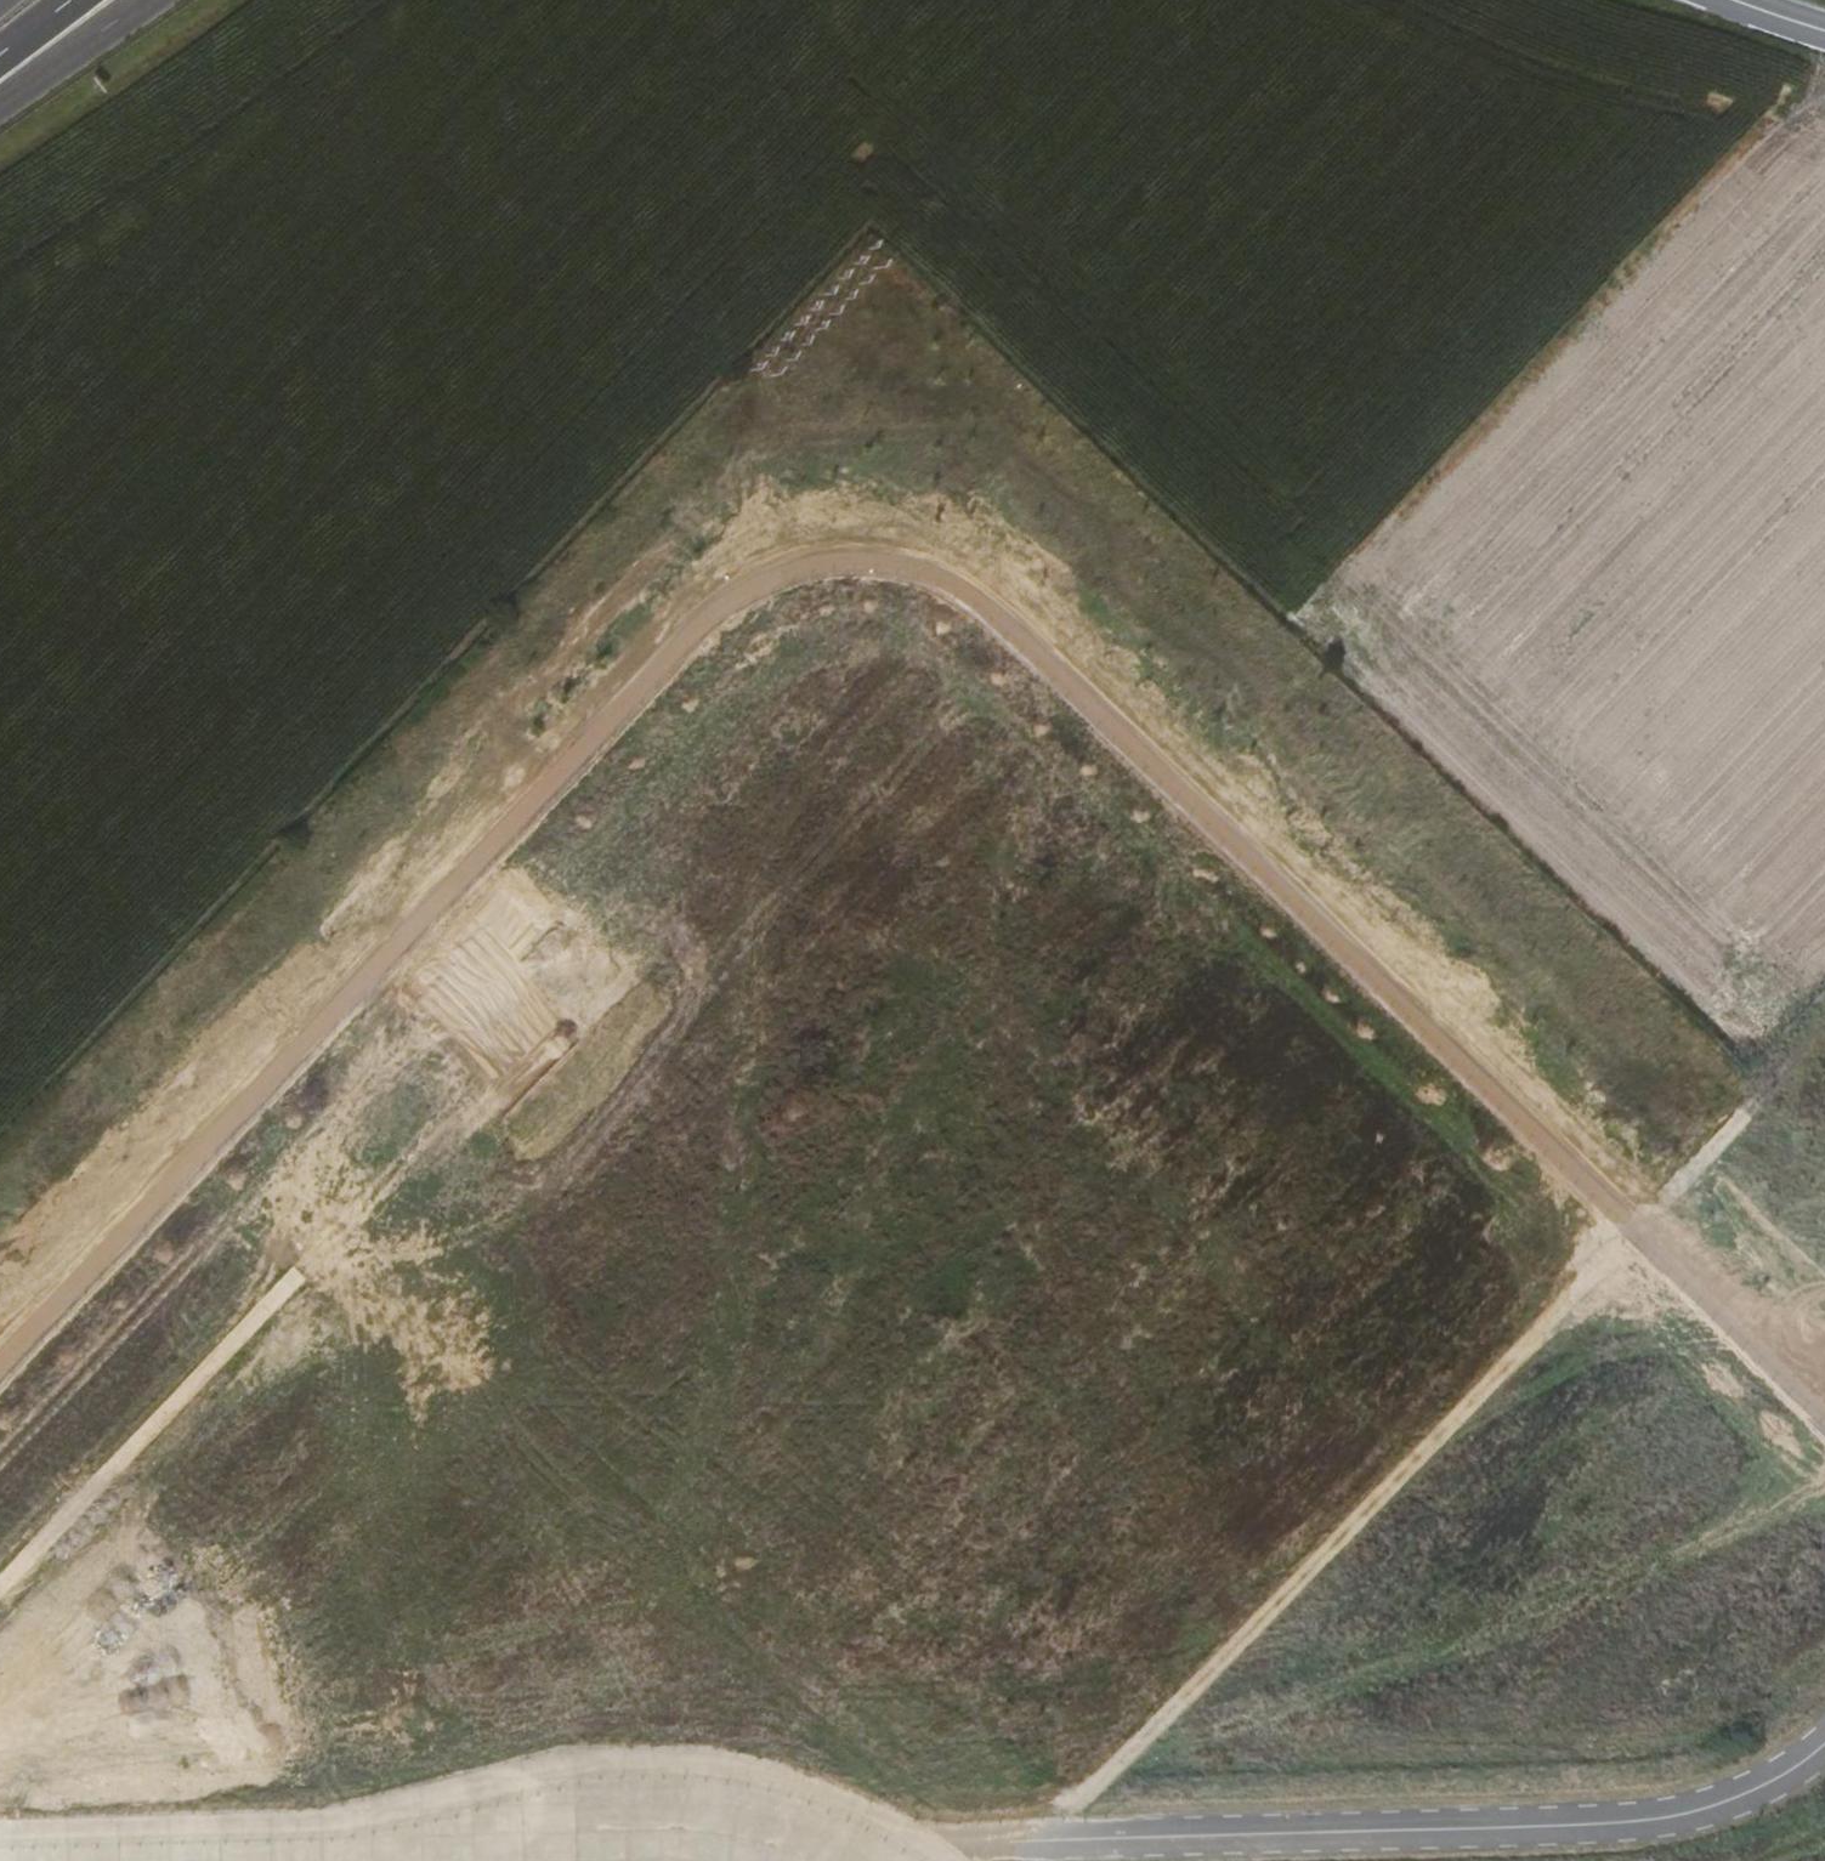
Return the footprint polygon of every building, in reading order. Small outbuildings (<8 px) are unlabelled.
[(320,1199),(310,1209),(325,1223),(335,1214),(320,1199)]
